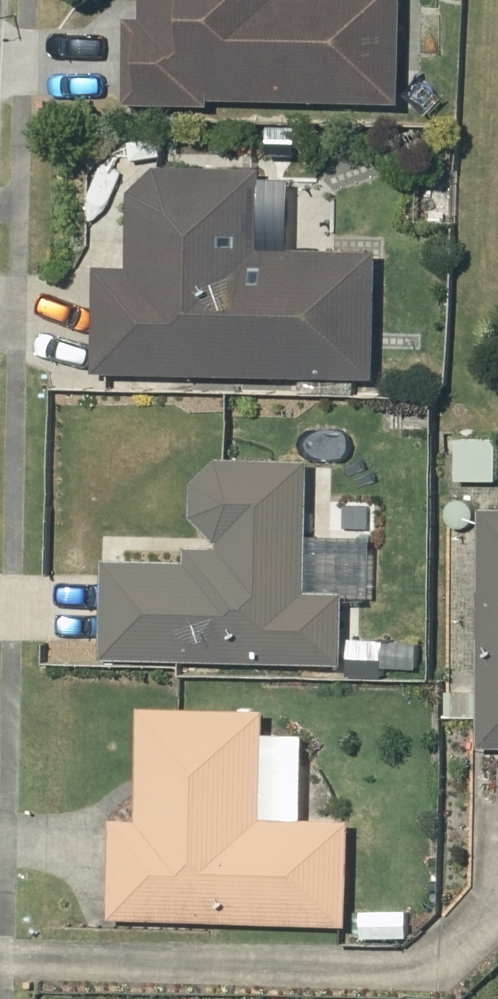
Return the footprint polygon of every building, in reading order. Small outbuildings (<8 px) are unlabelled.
[(138,22),(120,22),(118,106),(204,108),(204,102),(395,107),(397,0),(138,0),(138,22)] [(89,271),(88,375),(369,384),(370,256),(251,254),(252,172),(150,170),(124,195),(122,272),(89,271)] [(324,423),(291,422),(290,449),(324,450),(324,423)] [(451,484),(491,483),(490,439),(451,440),(451,484)] [(209,544),(214,544),(214,553),(181,552),(181,568),(97,566),(95,662),(335,668),(337,597),(300,597),(301,466),(211,464),(187,487),(186,520),(209,544)] [(476,513),(474,748),(497,748),(497,513),(476,513)] [(473,720),(473,694),(440,694),(440,719),(473,720)] [(109,924),(340,931),(342,825),(256,823),(258,714),(134,714),(133,823),(109,823),(109,924)] [(403,914),(355,915),(356,941),(403,941),(403,914)] [(163,992),(140,991),(140,998),(163,998),(163,992)]
